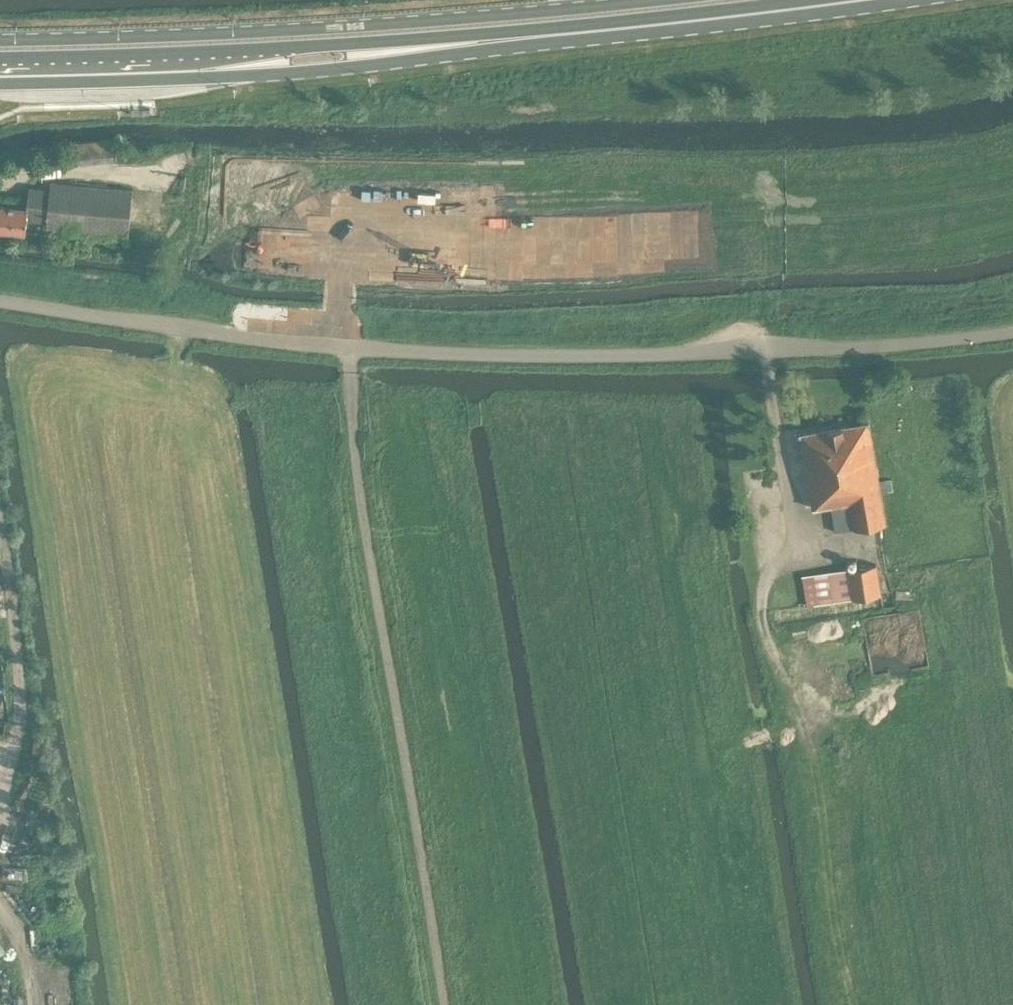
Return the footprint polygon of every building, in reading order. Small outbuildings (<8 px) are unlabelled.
[(135,186),(53,179),(52,187),(31,185),(29,205),(0,202),(0,204),(0,227),(29,230),(30,217),(49,218),(48,229),(131,236),(135,186)] [(888,521),(871,420),(803,431),(803,434),(799,434),(801,448),(805,447),(815,505),(833,502),(833,504),(834,504),(838,530),(888,521)] [(810,603),(855,596),(883,591),(878,562),(805,573),(810,603)]
